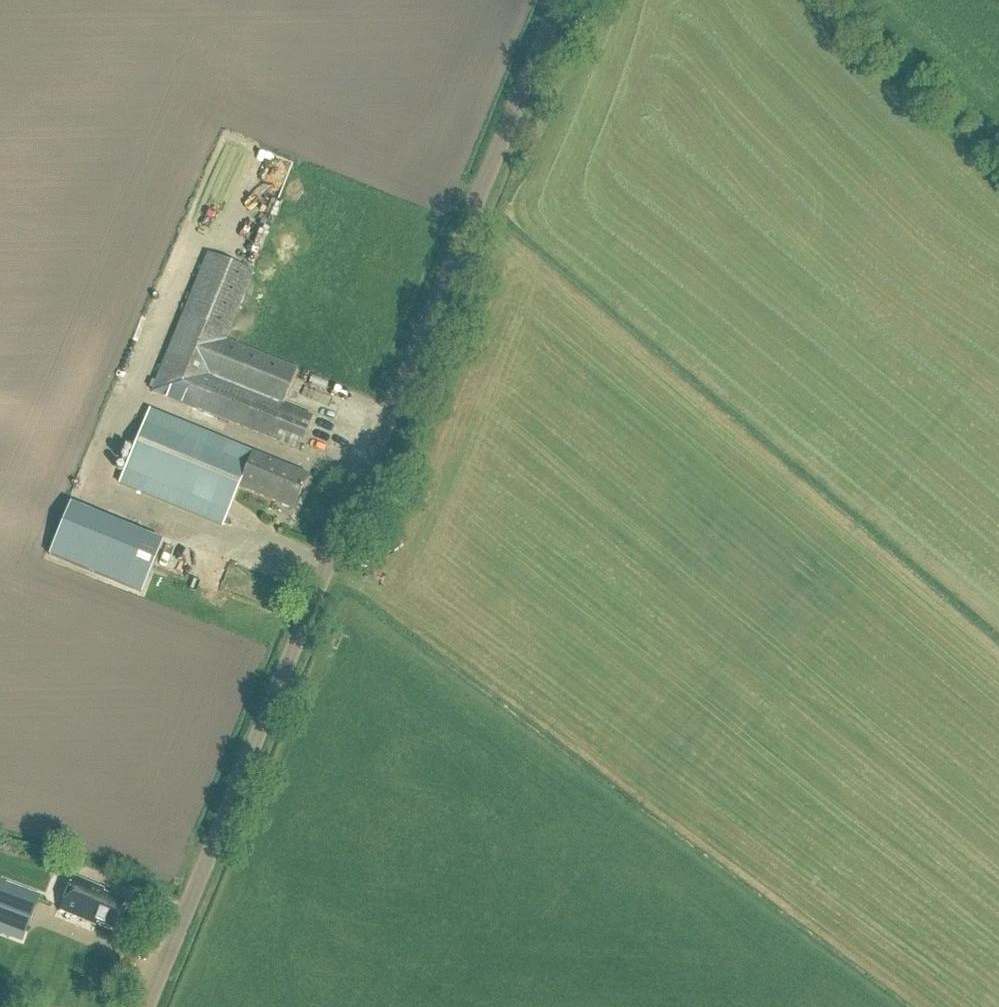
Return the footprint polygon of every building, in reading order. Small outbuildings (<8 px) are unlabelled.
[(296,452),(310,418),(280,406),(295,371),(222,342),(250,273),(206,255),(150,393),(296,452)] [(291,511),(305,476),(252,455),(149,412),(119,485),(223,528),(239,490),(291,511)] [(140,589),(162,535),(69,497),(47,552),(140,589)] [(111,929),(122,904),(102,896),(104,891),(70,877),(56,912),(91,927),(93,922),(111,929)] [(39,897),(0,882),(0,935),(21,943),(39,897)]
